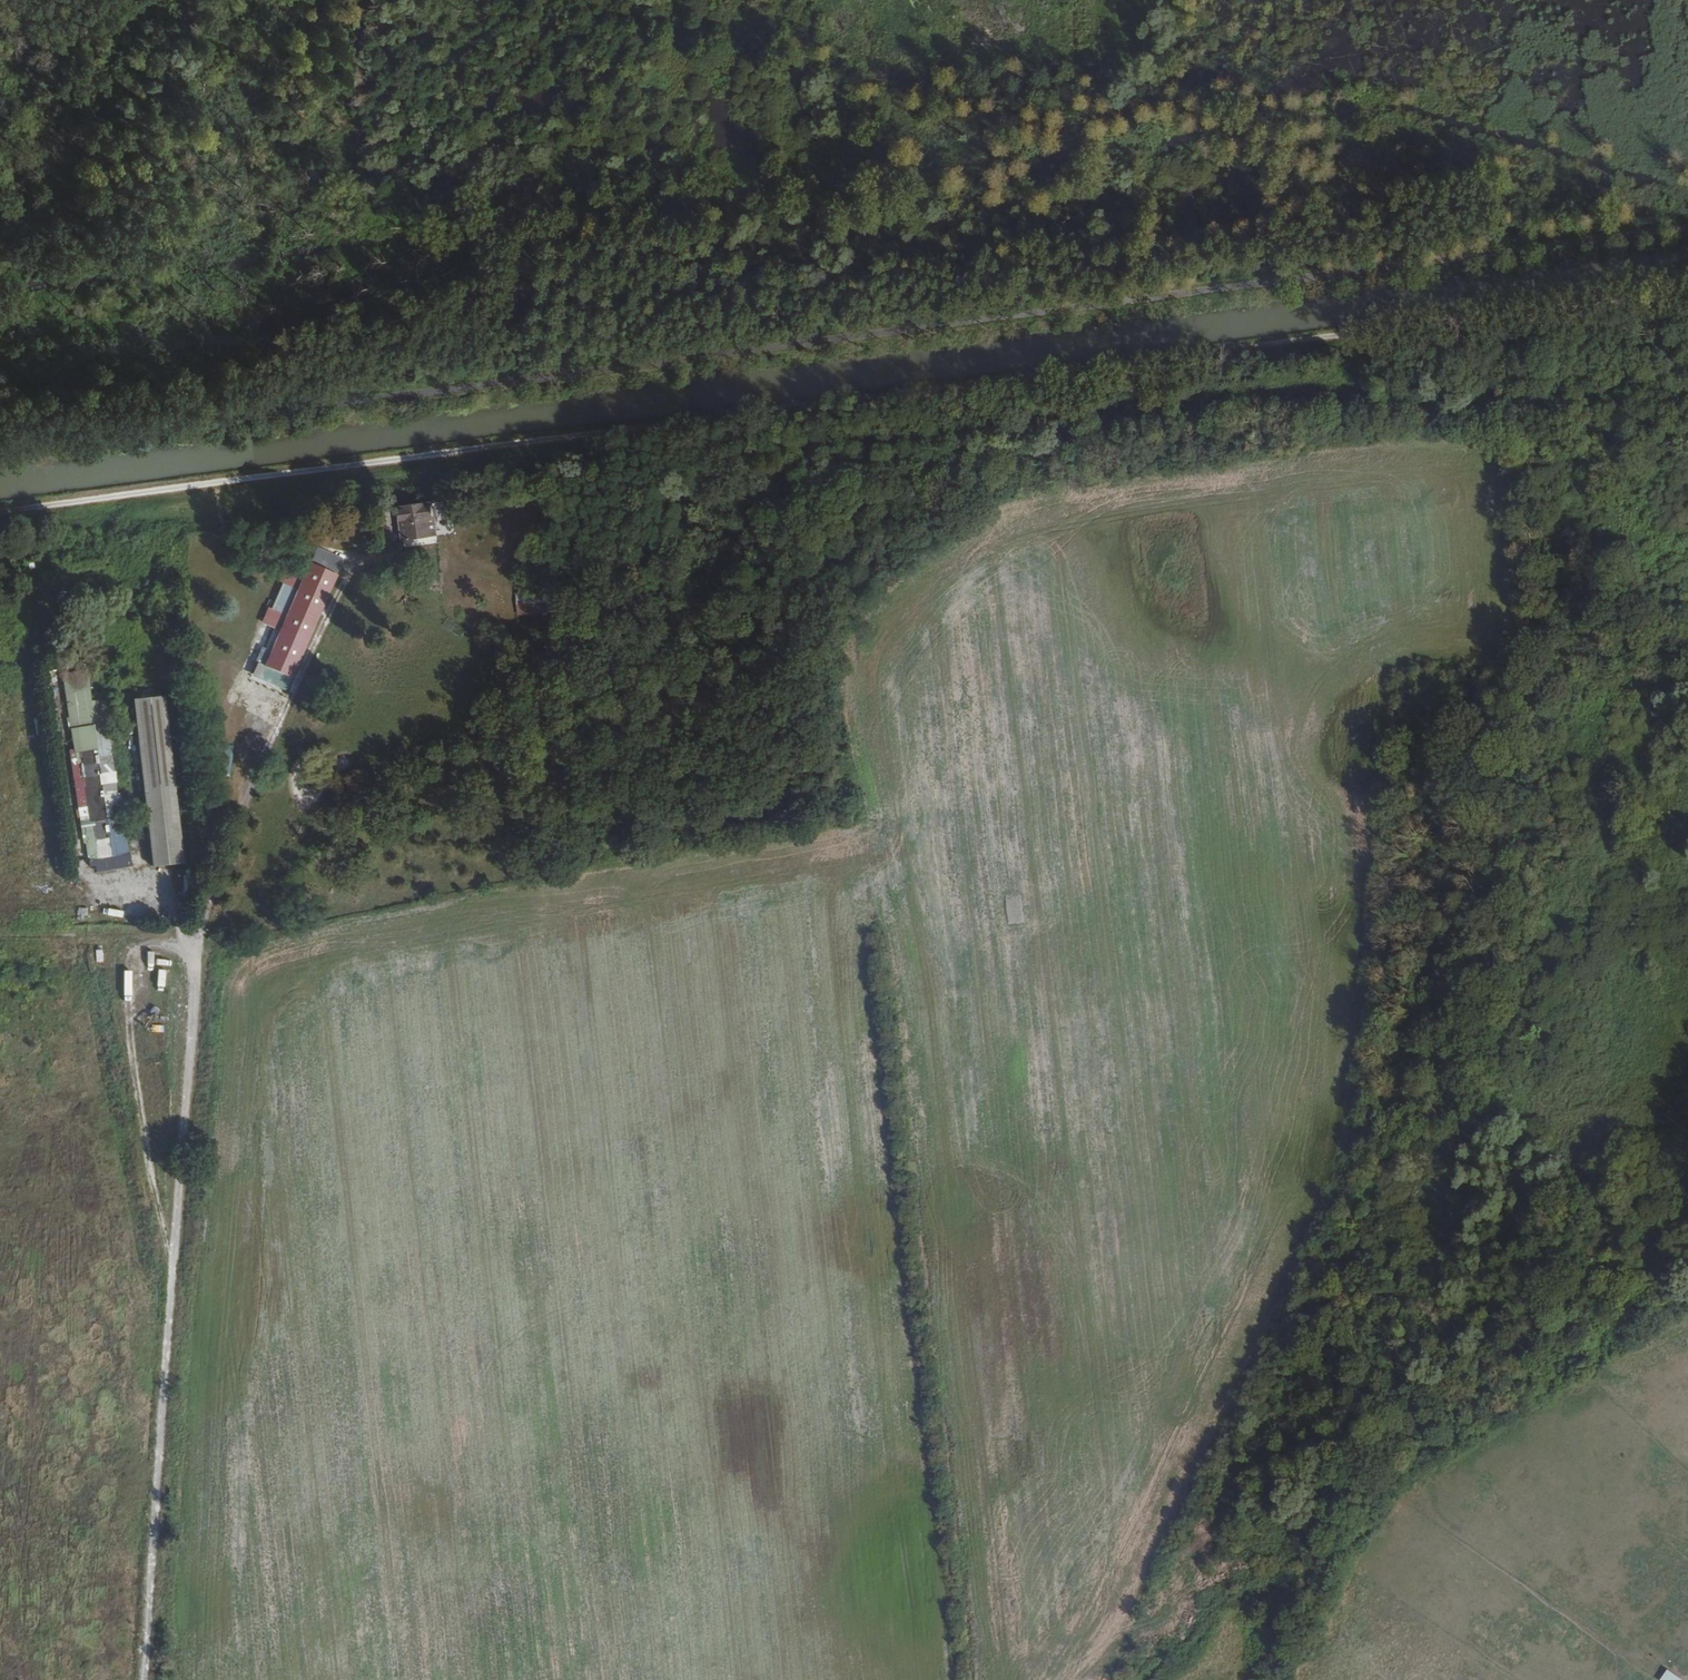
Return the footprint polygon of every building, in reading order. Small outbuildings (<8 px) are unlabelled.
[(432,500),(423,501),(423,506),(401,509),(404,541),(436,537),(432,500)] [(265,667),(289,678),(340,576),(314,563),(301,591),(284,584),(273,609),(289,617),(265,667)] [(517,615),(540,615),(540,605),(547,605),(548,589),(518,588),(517,615)] [(82,694),(77,664),(57,667),(63,712),(63,716),(68,746),(70,764),(72,775),(75,798),(76,799),(78,816),(79,816),(80,819),(85,852),(103,849),(85,719),(98,717),(95,693),(82,694)] [(171,856),(154,691),(124,693),(141,859),(171,856)] [(232,706),(232,698),(222,698),(222,705),(232,706)] [(85,719),(103,849),(116,848),(98,717),(85,719)] [(75,798),(72,775),(67,775),(70,799),(75,798)] [(85,852),(80,819),(73,821),(78,856),(85,855),(85,852)] [(156,964),(157,971),(169,970),(168,963),(156,964)] [(121,1007),(130,1007),(129,981),(121,982),(121,1007)] [(1658,1679),(1682,1679),(1665,1669),(1658,1679)]
